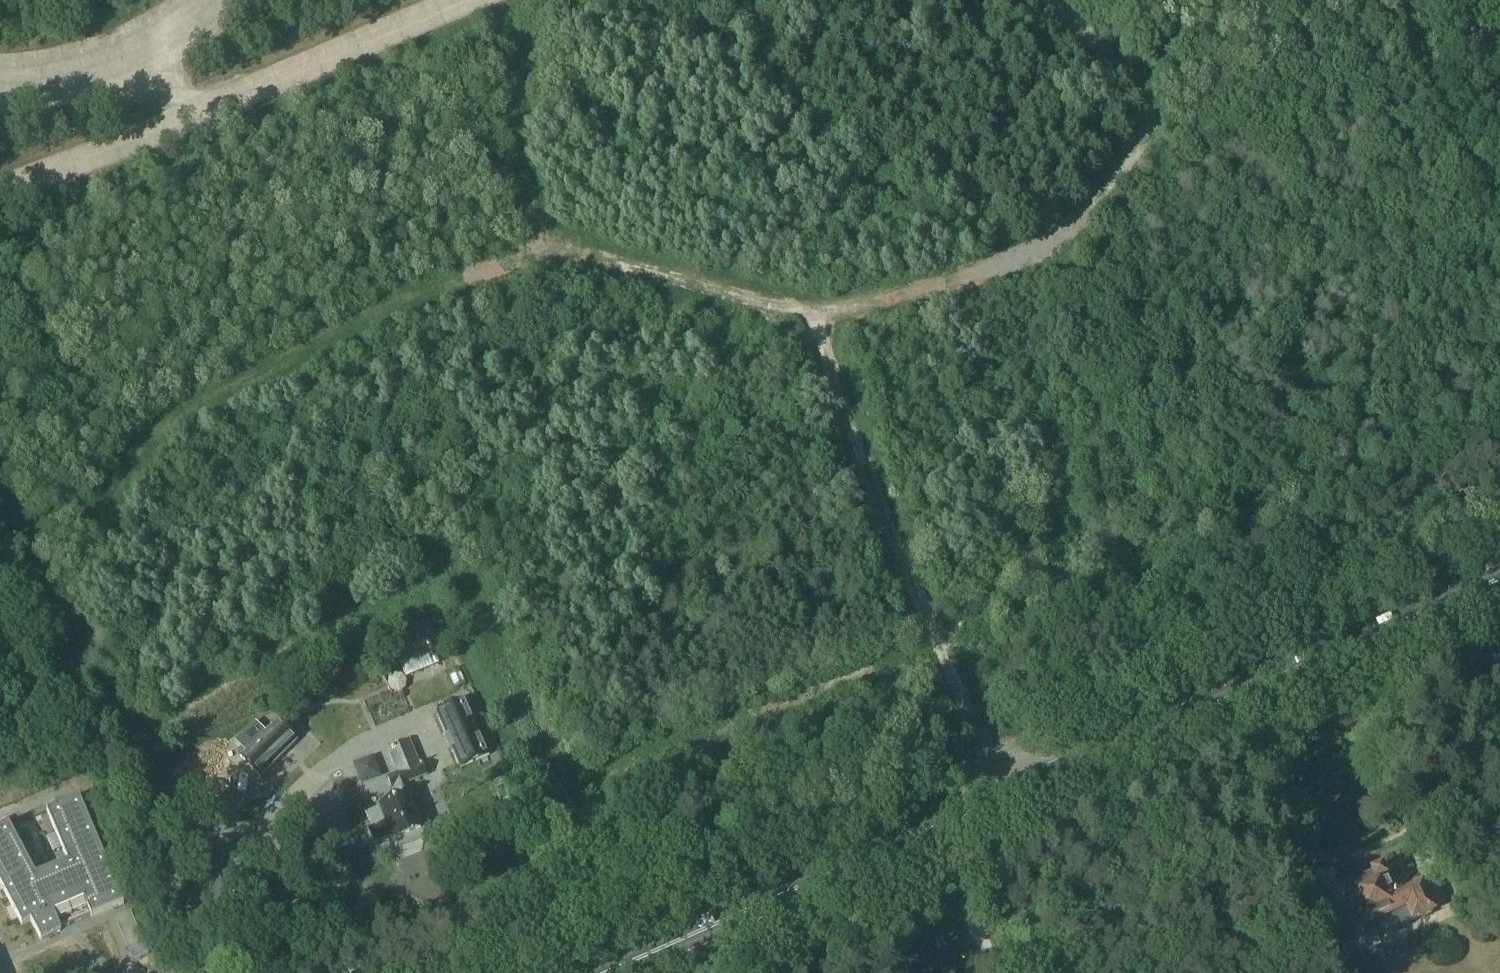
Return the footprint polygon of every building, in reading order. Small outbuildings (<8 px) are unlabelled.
[(431,645),(429,641),(396,656),(406,679),(439,665),(431,645)] [(482,759),(457,704),(436,713),(461,769),(482,759)] [(297,741),(278,722),(240,758),(260,778),(297,741)] [(379,810),(386,826),(377,830),(383,843),(392,839),(393,841),(421,830),(408,798),(412,796),(407,785),(425,777),(420,765),(418,767),(408,743),(387,752),(402,787),(392,790),(397,802),(379,810)] [(509,778),(496,783),(499,789),(499,790),(504,803),(506,806),(519,801),(509,778)] [(0,830),(0,885),(22,927),(31,922),(41,942),(61,932),(60,930),(67,927),(91,918),(91,919),(124,905),(79,799),(47,813),(68,864),(36,877),(9,826),(0,830)] [(1405,925),(1410,921),(1411,922),(1431,913),(1419,886),(1394,898),(1380,868),(1354,879),(1357,884),(1341,891),(1359,929),(1362,928),(1367,939),(1372,938),(1379,937),(1388,934),(1392,932),(1399,929),(1405,925)]
